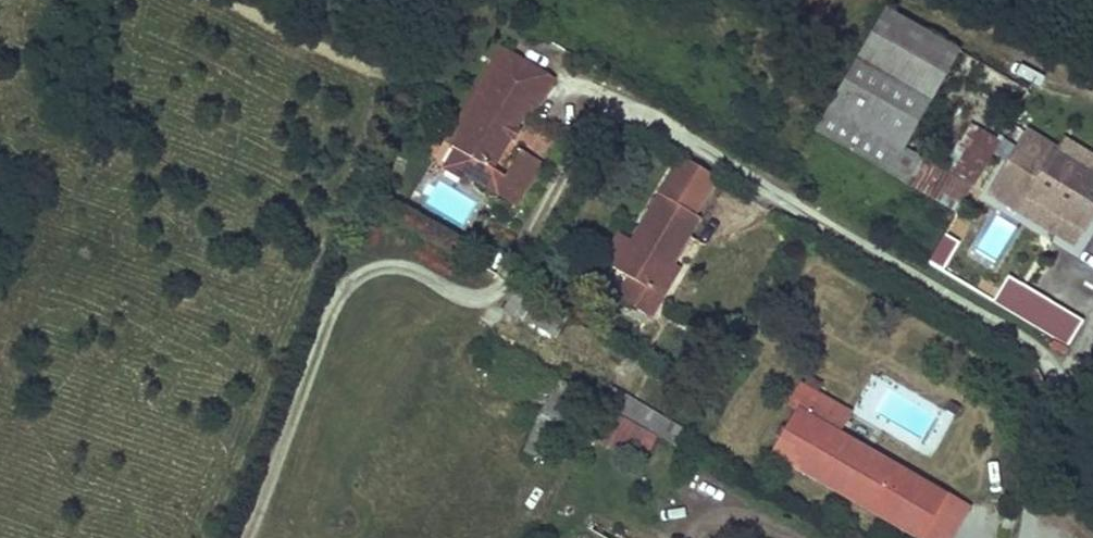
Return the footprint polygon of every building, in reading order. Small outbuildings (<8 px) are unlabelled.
[(885,13),(820,129),(888,173),(957,54),(885,13)] [(453,147),(509,52),(502,48),(446,143),(453,147)] [(549,76),(509,52),(453,147),(458,149),(474,159),(466,173),(517,203),(526,188),(507,176),(494,169),(512,139),(519,128),(528,113),(549,76)] [(549,76),(528,113),(534,116),(555,80),(549,76)] [(522,130),(519,128),(512,139),(516,142),(522,130)] [(999,179),(1022,193),(1029,197),(1052,211),(1047,219),(1044,224),(1076,243),(1092,214),(1092,163),(1090,161),(1084,172),(1054,154),(1056,149),(1027,132),(999,179)] [(474,159),(458,149),(449,164),(466,173),(474,159)] [(542,161),(522,150),(507,176),(526,188),(542,161)] [(656,294),(675,264),(702,218),(697,215),(719,178),(684,157),(634,243),(617,271),(631,279),(656,294)] [(354,190),(367,198),(371,191),(367,178),(363,175),(354,190)] [(367,178),(371,191),(376,183),(367,178)] [(999,179),(972,224),(995,238),(1022,193),(999,179)] [(1029,197),(1024,205),(1047,219),(1052,211),(1029,197)] [(620,235),(603,263),(617,271),(634,243),(620,235)] [(943,272),(955,242),(938,236),(927,266),(943,272)] [(675,264),(656,294),(631,279),(620,297),(655,318),(684,269),(675,264)] [(1003,282),(991,310),(1069,345),(1082,317),(1003,282)] [(565,315),(527,292),(516,311),(554,333),(565,315)] [(575,389),(554,378),(523,449),(544,459),(575,389)] [(608,386),(599,403),(671,444),(677,434),(680,428),(608,386)] [(809,389),(797,410),(803,413),(777,458),(915,537),(919,537),(944,494),(844,437),(856,416),(809,389)] [(686,440),(677,434),(671,444),(680,450),(686,440)] [(944,494),(919,537),(950,537),(968,507),(944,494)]
